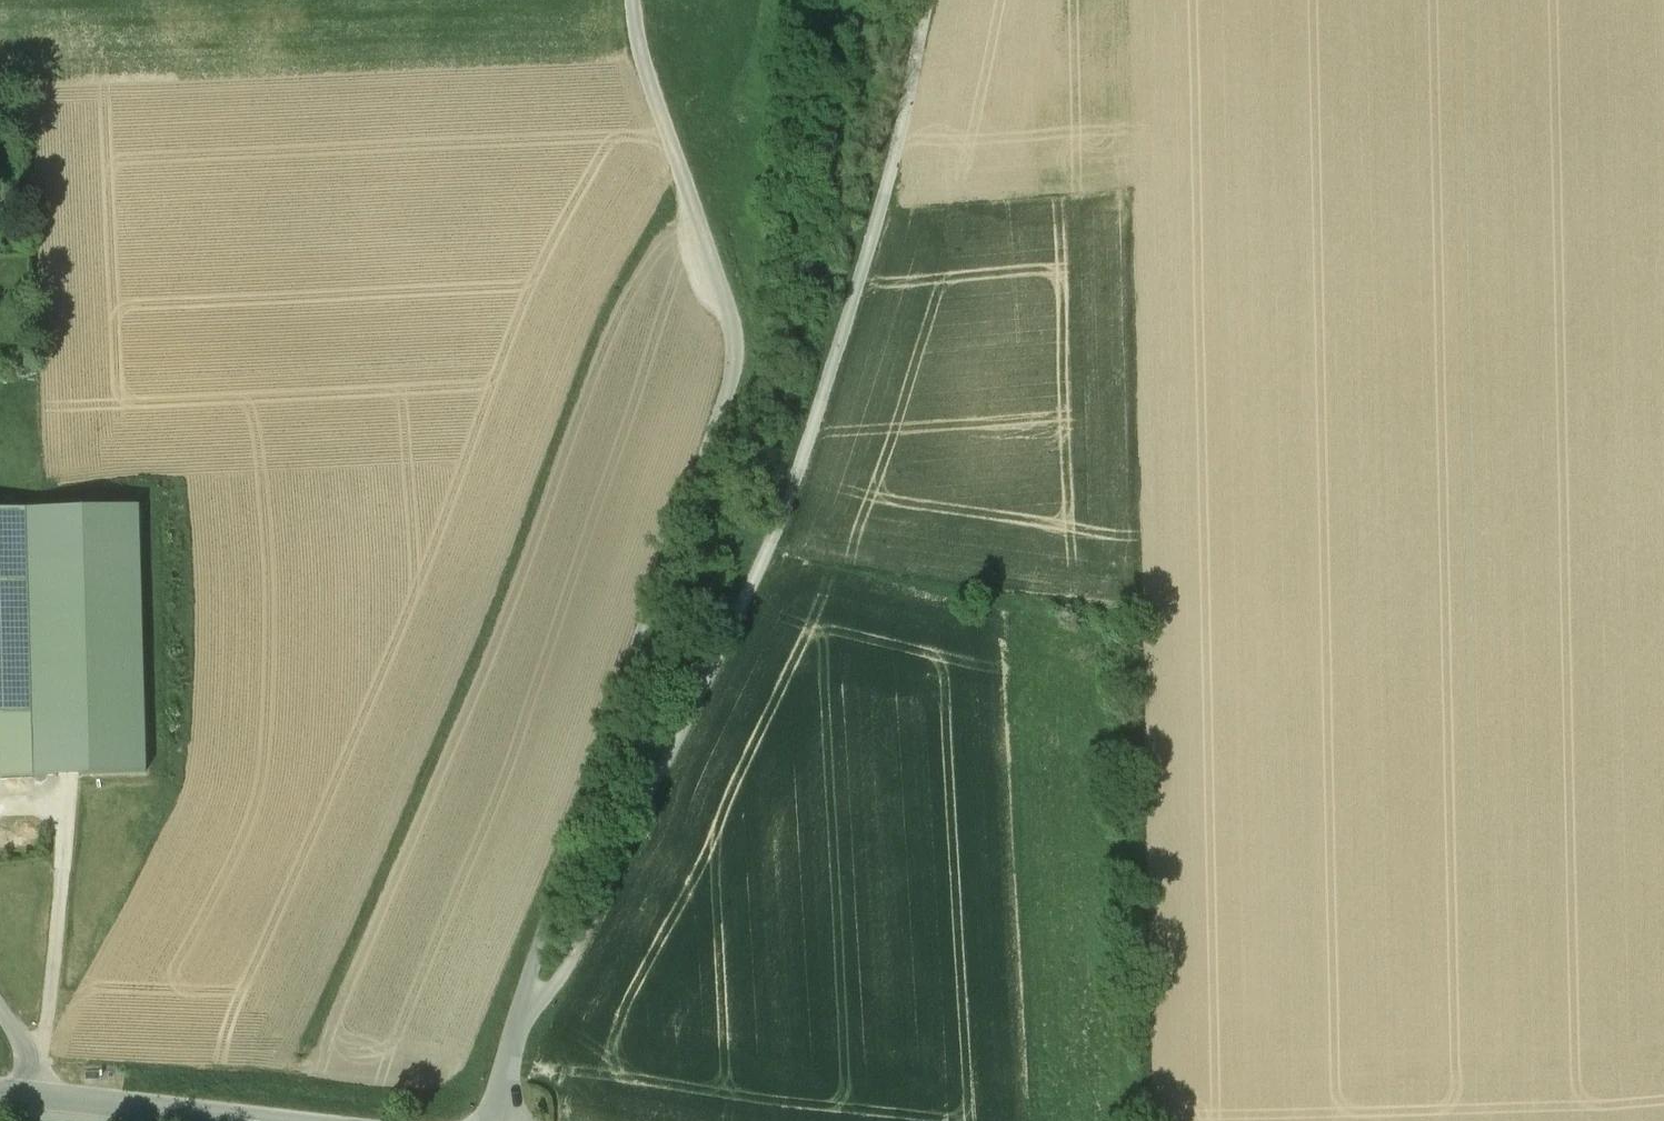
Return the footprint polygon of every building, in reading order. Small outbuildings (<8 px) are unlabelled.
[(138,505),(26,509),(35,778),(147,774),(138,505)] [(0,510),(0,779),(35,778),(26,509),(0,510)]
